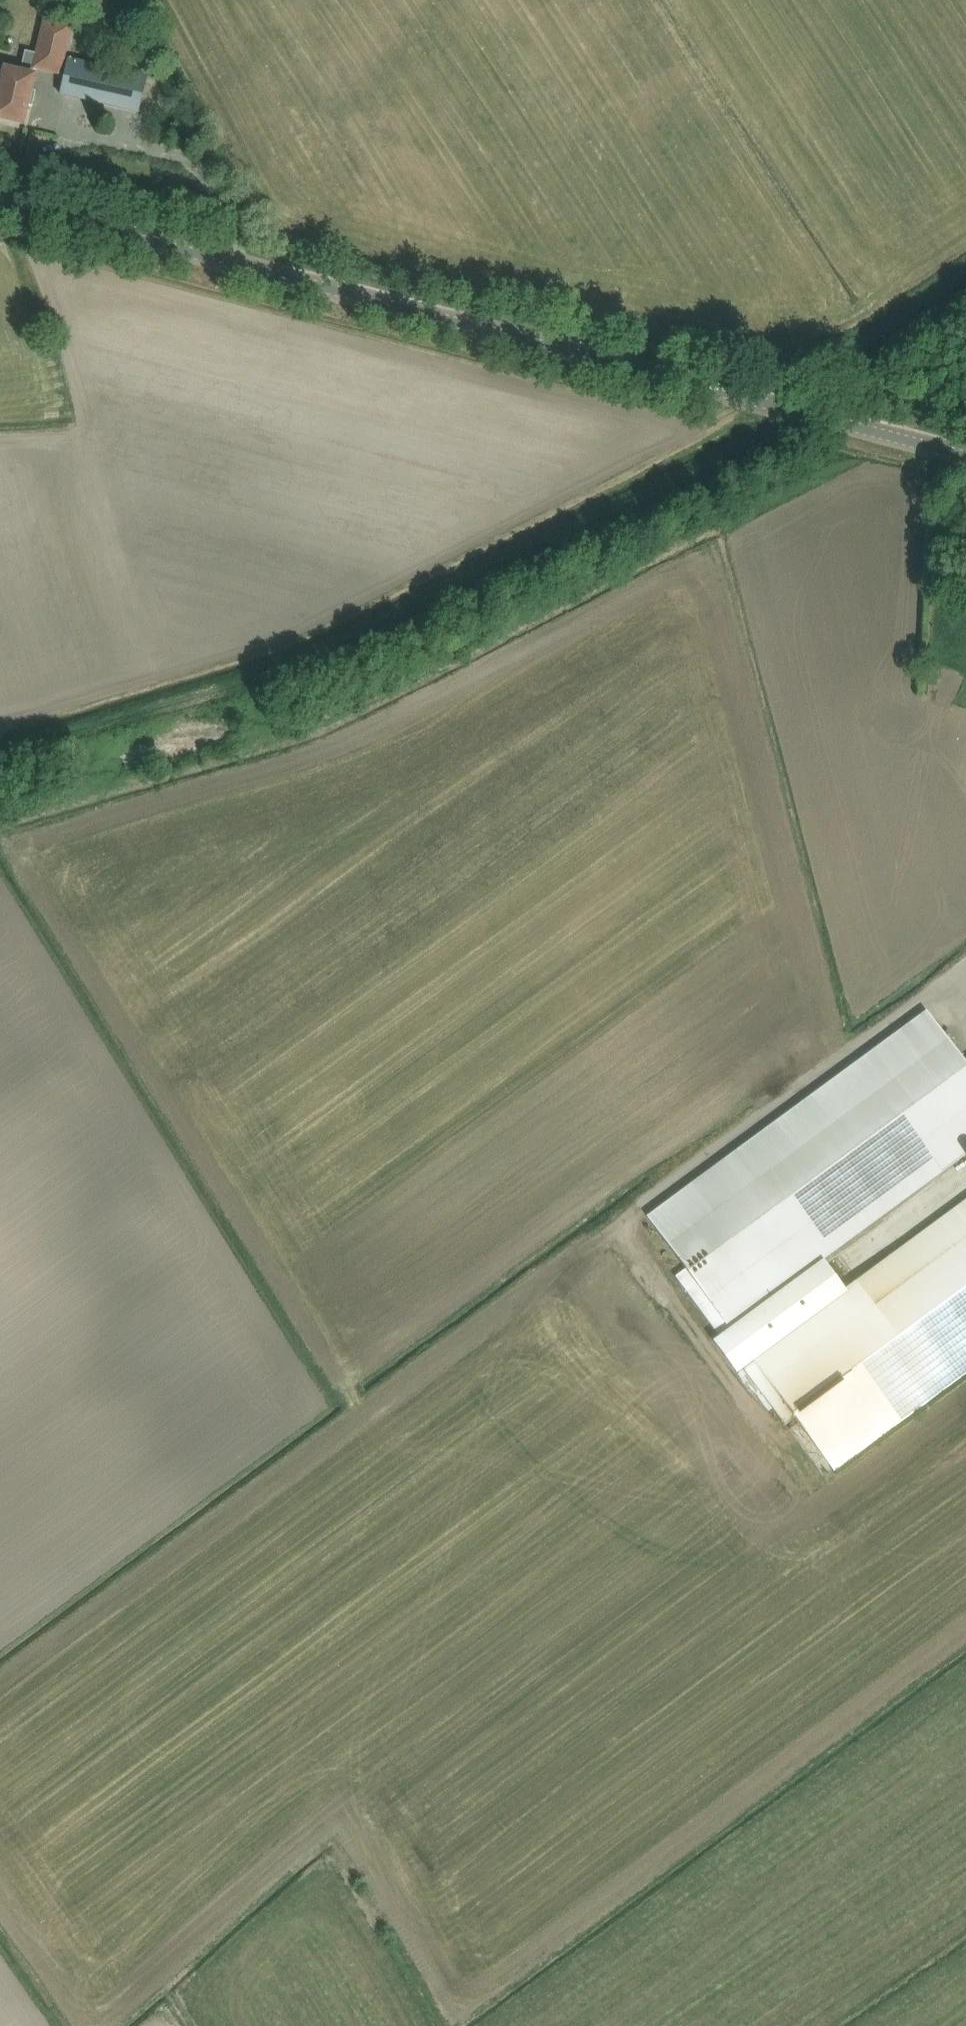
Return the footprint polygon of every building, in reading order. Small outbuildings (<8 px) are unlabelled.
[(23,124),(27,105),(32,106),(36,91),(30,90),(36,68),(59,73),(70,24),(43,18),(35,53),(26,51),(20,70),(4,66),(0,83),(0,119),(23,124)] [(69,59),(65,75),(60,94),(138,112),(143,93),(146,78),(69,59)] [(647,1215),(685,1268),(686,1269),(675,1276),(719,1335),(729,1328),(823,1259),(965,1156),(965,1060),(962,1063),(926,1009),(647,1215)] [(713,1339),(738,1373),(743,1370),(784,1426),(795,1417),(834,1472),(965,1375),(965,1200),(845,1289),(823,1259),(729,1328),(719,1335),(713,1339)]
